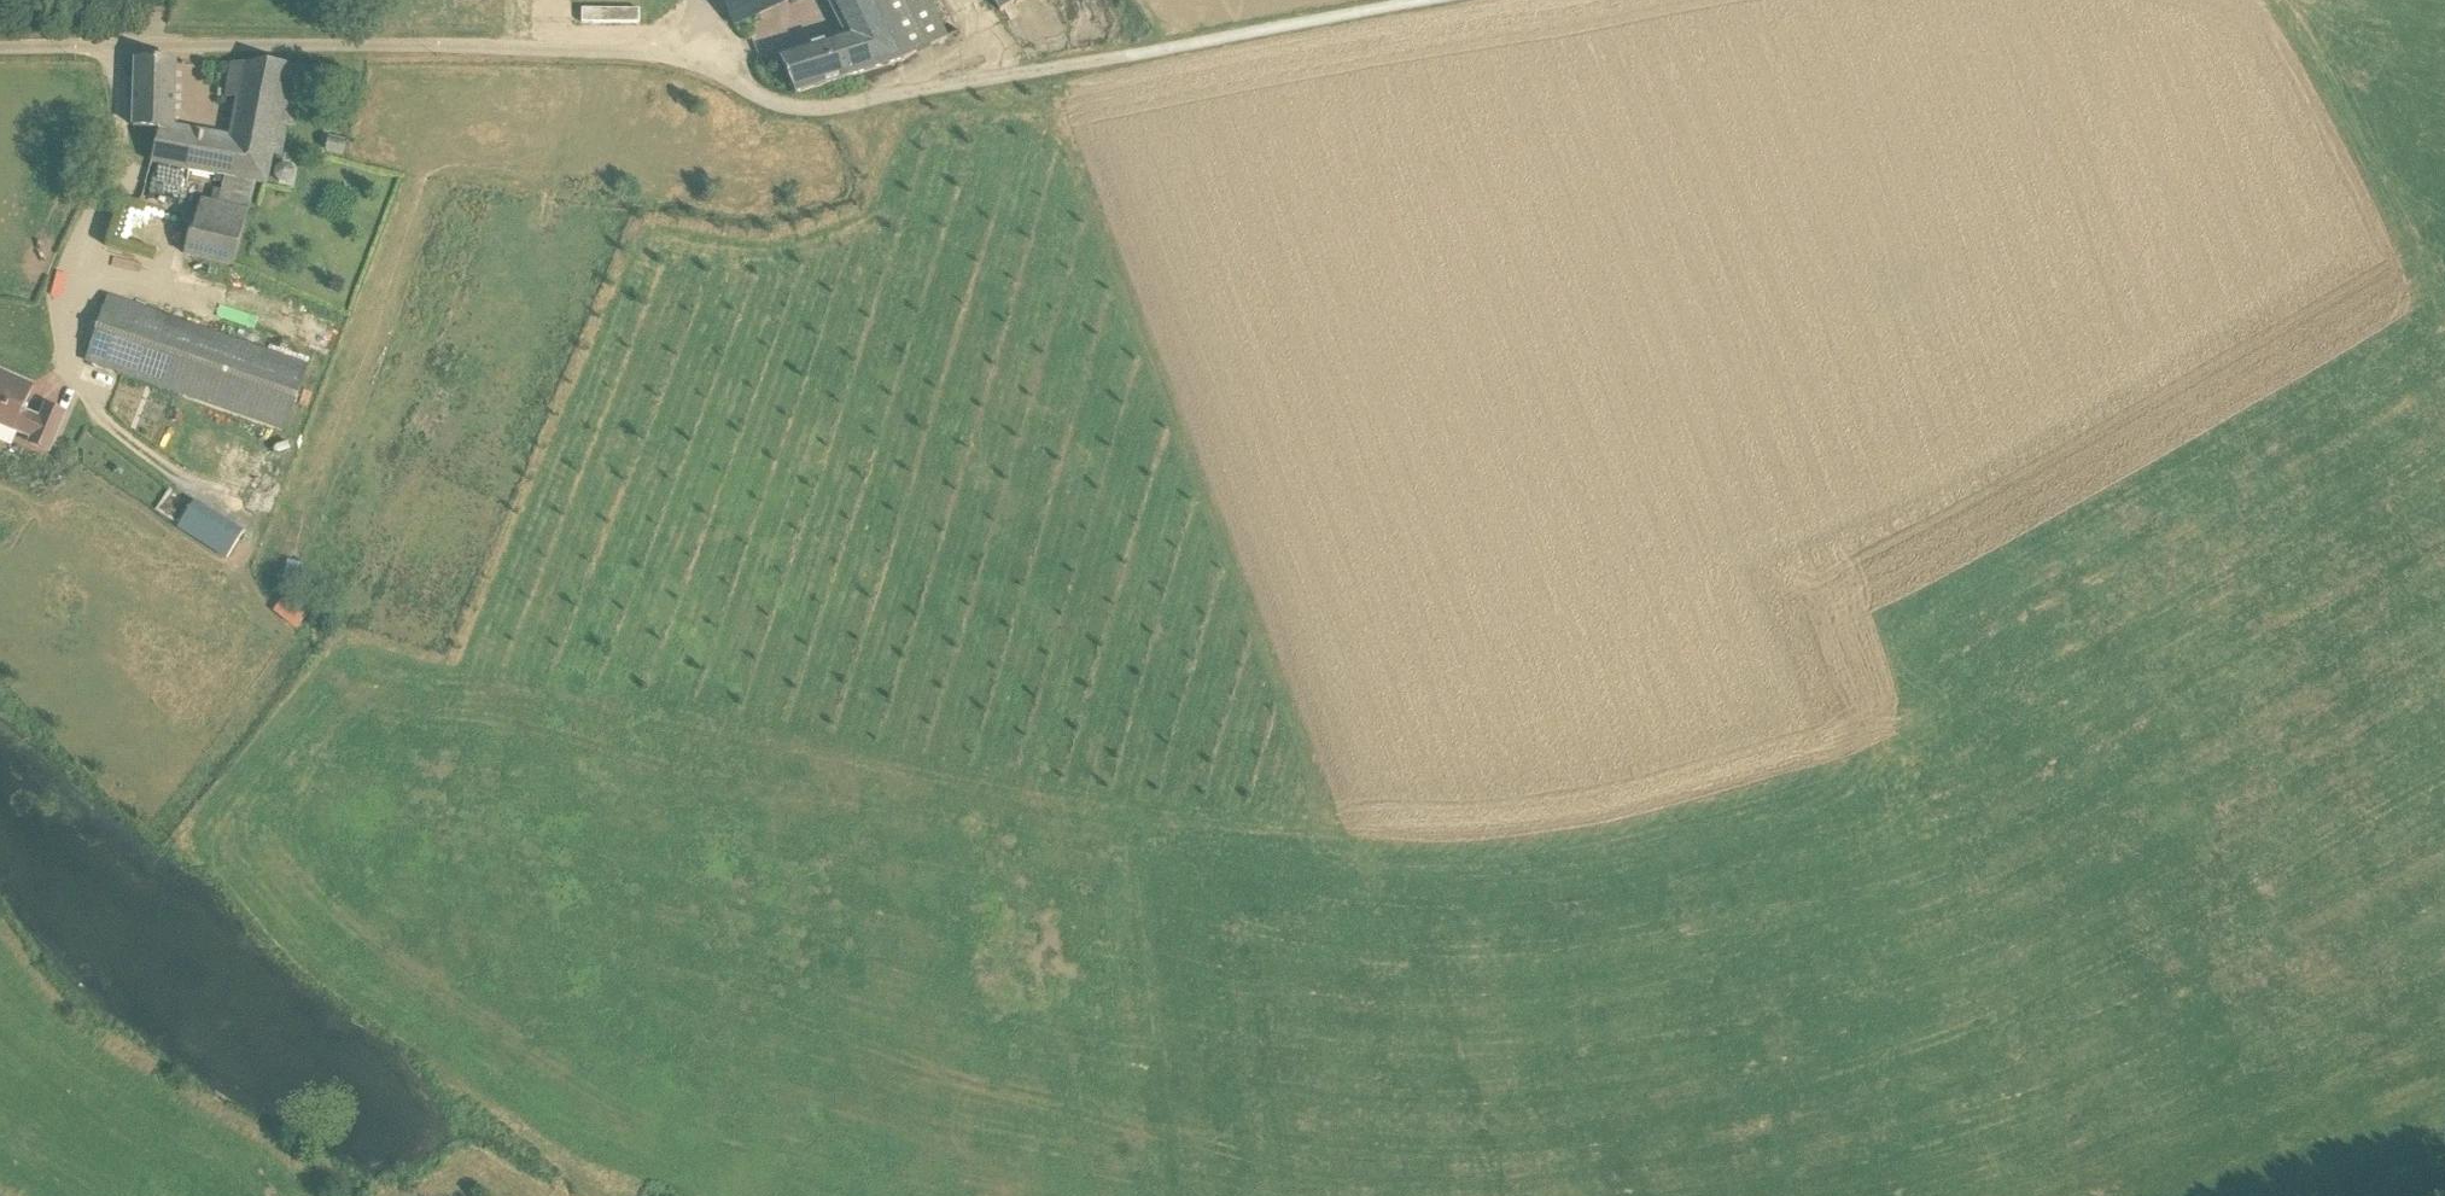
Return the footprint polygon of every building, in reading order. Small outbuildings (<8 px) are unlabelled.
[(734,25),(756,14),(783,0),(722,0),(734,25)] [(845,34),(791,50),(779,55),(796,94),(902,60),(934,44),(948,37),(930,0),(828,0),(845,34)] [(1001,11),(1020,0),(995,0),(1001,11)] [(256,183),(267,185),(291,65),(233,63),(232,87),(232,100),(237,101),(230,136),(175,128),(177,62),(136,61),(134,126),(160,130),(151,165),(188,171),(256,183)] [(346,142),(329,138),(326,150),(343,154),(346,142)] [(211,203),(205,202),(202,202),(185,255),(233,267),(256,183),(188,171),(186,182),(208,186),(212,184),(215,181),(223,182),(222,191),(214,190),(211,203)] [(311,365),(131,304),(108,296),(86,360),(105,367),(98,386),(117,392),(123,376),(127,377),(287,432),(311,365)] [(50,453),(67,413),(47,405),(41,417),(23,410),(34,385),(0,370),(0,425),(3,426),(31,438),(29,444),(50,453)] [(194,500),(186,513),(177,527),(227,558),(244,532),(194,500)] [(274,611),(296,629),(314,608),(292,590),(274,611)]
